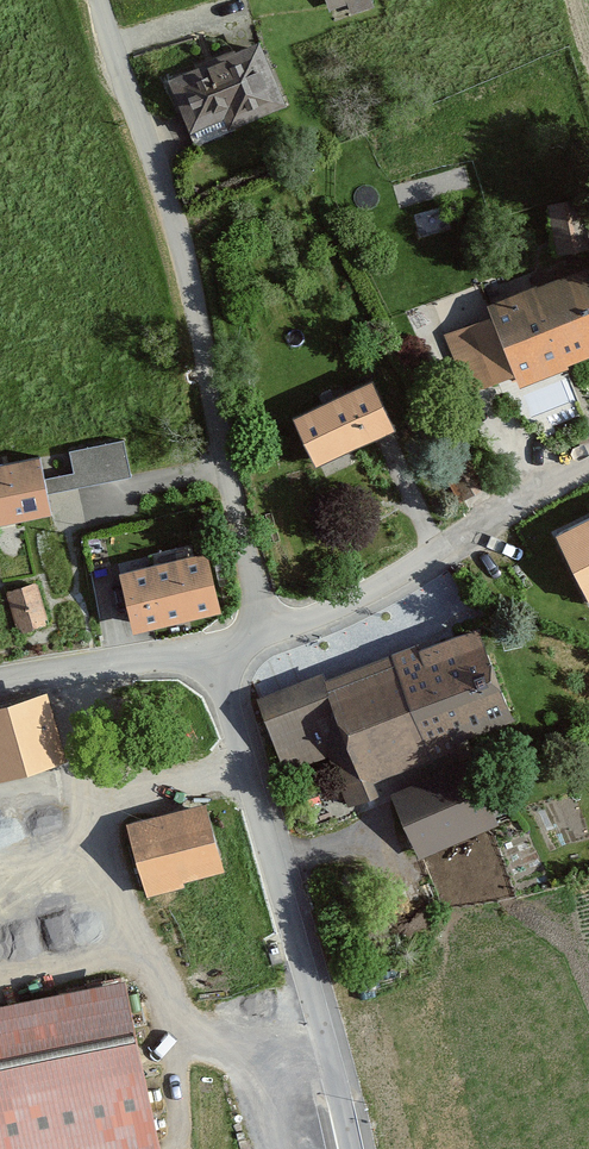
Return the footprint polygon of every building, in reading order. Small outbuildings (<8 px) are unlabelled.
[(328,18),(373,4),(372,0),(322,0),(328,18)] [(260,37),(168,76),(190,130),(223,116),(228,128),(288,103),(260,37)] [(557,252),(588,246),(588,195),(588,193),(547,201),(557,252)] [(487,301),(491,312),(443,333),(467,393),(515,370),(520,383),(570,363),(569,360),(588,352),(588,265),(588,262),(487,301)] [(372,375),(293,413),(316,461),(395,423),(372,375)] [(123,438),(69,449),(73,470),(45,476),(48,490),(131,473),(123,438)] [(0,461),(0,521),(53,511),(48,490),(45,476),(41,453),(0,461)] [(556,528),(588,596),(588,512),(556,528)] [(207,547),(120,568),(134,627),(221,606),(207,547)] [(34,581),(3,591),(15,630),(47,620),(34,581)] [(416,640),(393,649),(433,754),(457,745),(453,737),(515,713),(479,620),(418,644),(416,640)] [(393,649),(328,675),(374,779),(433,754),(393,649)] [(325,668),(257,696),(287,770),(327,754),(347,804),(379,792),(374,779),(328,675),(325,668)] [(0,699),(0,774),(67,754),(47,686),(0,699)] [(472,756),(390,791),(419,856),(500,822),(472,756)] [(206,799),(127,821),(147,894),(185,884),(183,878),(225,866),(206,799)] [(0,827),(0,969),(23,964),(19,947),(111,927),(84,808),(0,827)] [(0,1000),(0,1148),(165,1148),(131,975),(0,1000)]
